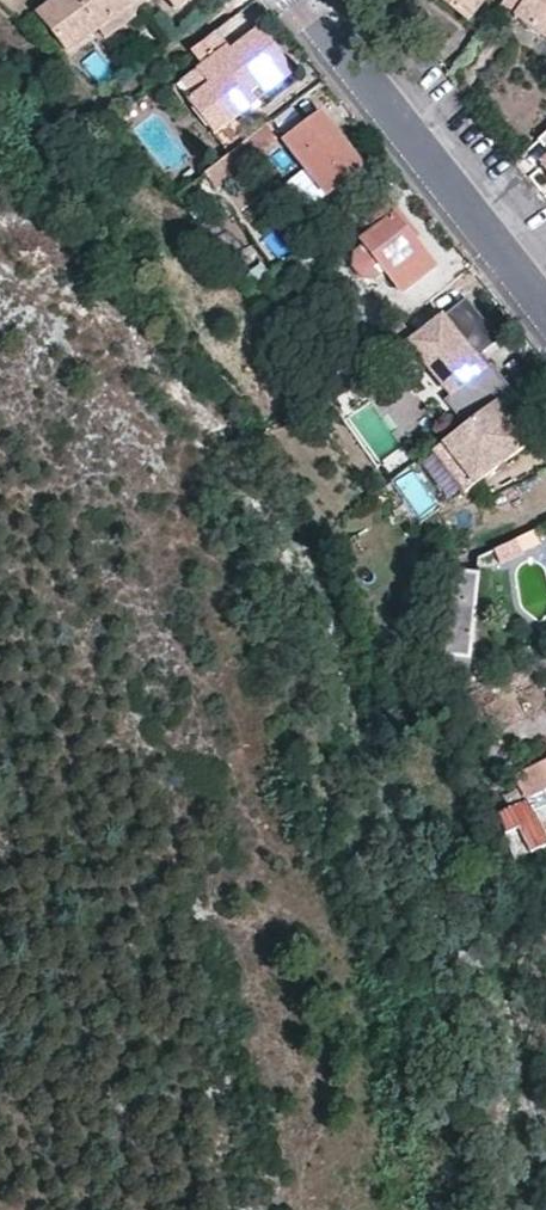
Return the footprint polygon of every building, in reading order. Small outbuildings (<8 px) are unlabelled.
[(40,17),(70,54),(130,7),(124,0),(61,0),(40,17)] [(177,11),(190,0),(168,0),(177,11)] [(468,16),(479,0),(446,0),(468,16)] [(499,3),(545,36),(545,0),(501,0),(499,3)] [(214,28),(189,48),(201,61),(170,88),(211,136),(251,101),(246,94),(252,89),(258,95),(264,90),(261,80),(259,77),(285,55),(257,22),(229,46),(214,28)] [(293,66),(285,55),(259,77),(261,80),(264,90),(293,66)] [(326,112),(291,139),(331,192),(364,166),(344,139),(346,137),(326,112)] [(225,159),(235,172),(284,135),(272,121),(225,159)] [(364,166),(369,162),(348,135),(346,137),(344,139),(364,166)] [(375,224),(363,233),(402,284),(434,257),(420,236),(409,223),(413,220),(390,192),(365,211),(375,224)] [(413,220),(409,223),(420,236),(425,232),(415,219),(413,220)] [(472,400),(498,380),(479,354),(505,334),(470,289),(447,307),(443,302),(436,307),(440,313),(418,330),(420,335),(410,342),(458,403),(468,395),(472,400)] [(508,391),(500,397),(523,427),(532,421),(508,391)] [(468,395),(458,403),(444,413),(457,431),(482,411),(472,400),(468,395)] [(436,446),(468,487),(533,440),(523,427),(500,397),(482,411),(457,431),(436,446)] [(392,480),(418,517),(437,503),(411,467),(392,480)] [(541,541),(535,529),(517,538),(522,550),(541,541)] [(464,574),(446,574),(452,658),(469,657),(464,574)] [(452,658),(453,666),(470,666),(469,657),(452,658)] [(529,799),(545,791),(545,760),(517,774),(529,799)] [(519,819),(545,806),(545,791),(529,799),(514,806),(519,819)]
